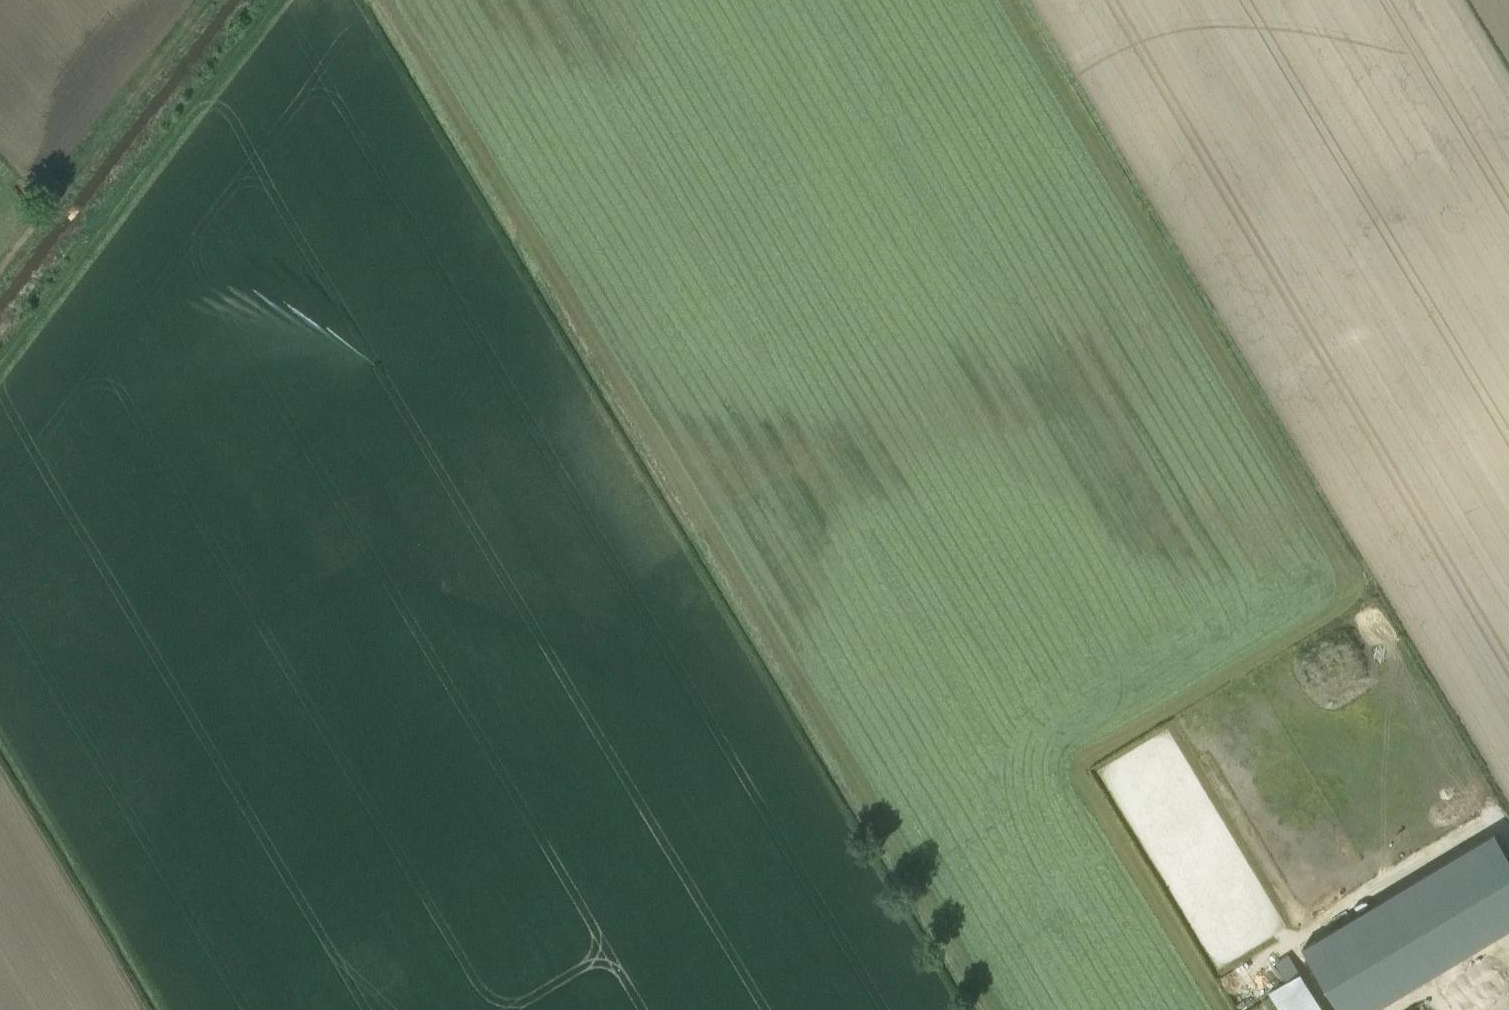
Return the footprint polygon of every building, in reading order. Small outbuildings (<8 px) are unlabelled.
[(1301,937),(1347,1009),(1351,1009),(1508,910),(1508,847),(1491,818),(1301,937)] [(1268,992),(1279,1009),(1345,1009),(1303,944),(1275,962),(1287,980),(1268,992)]
